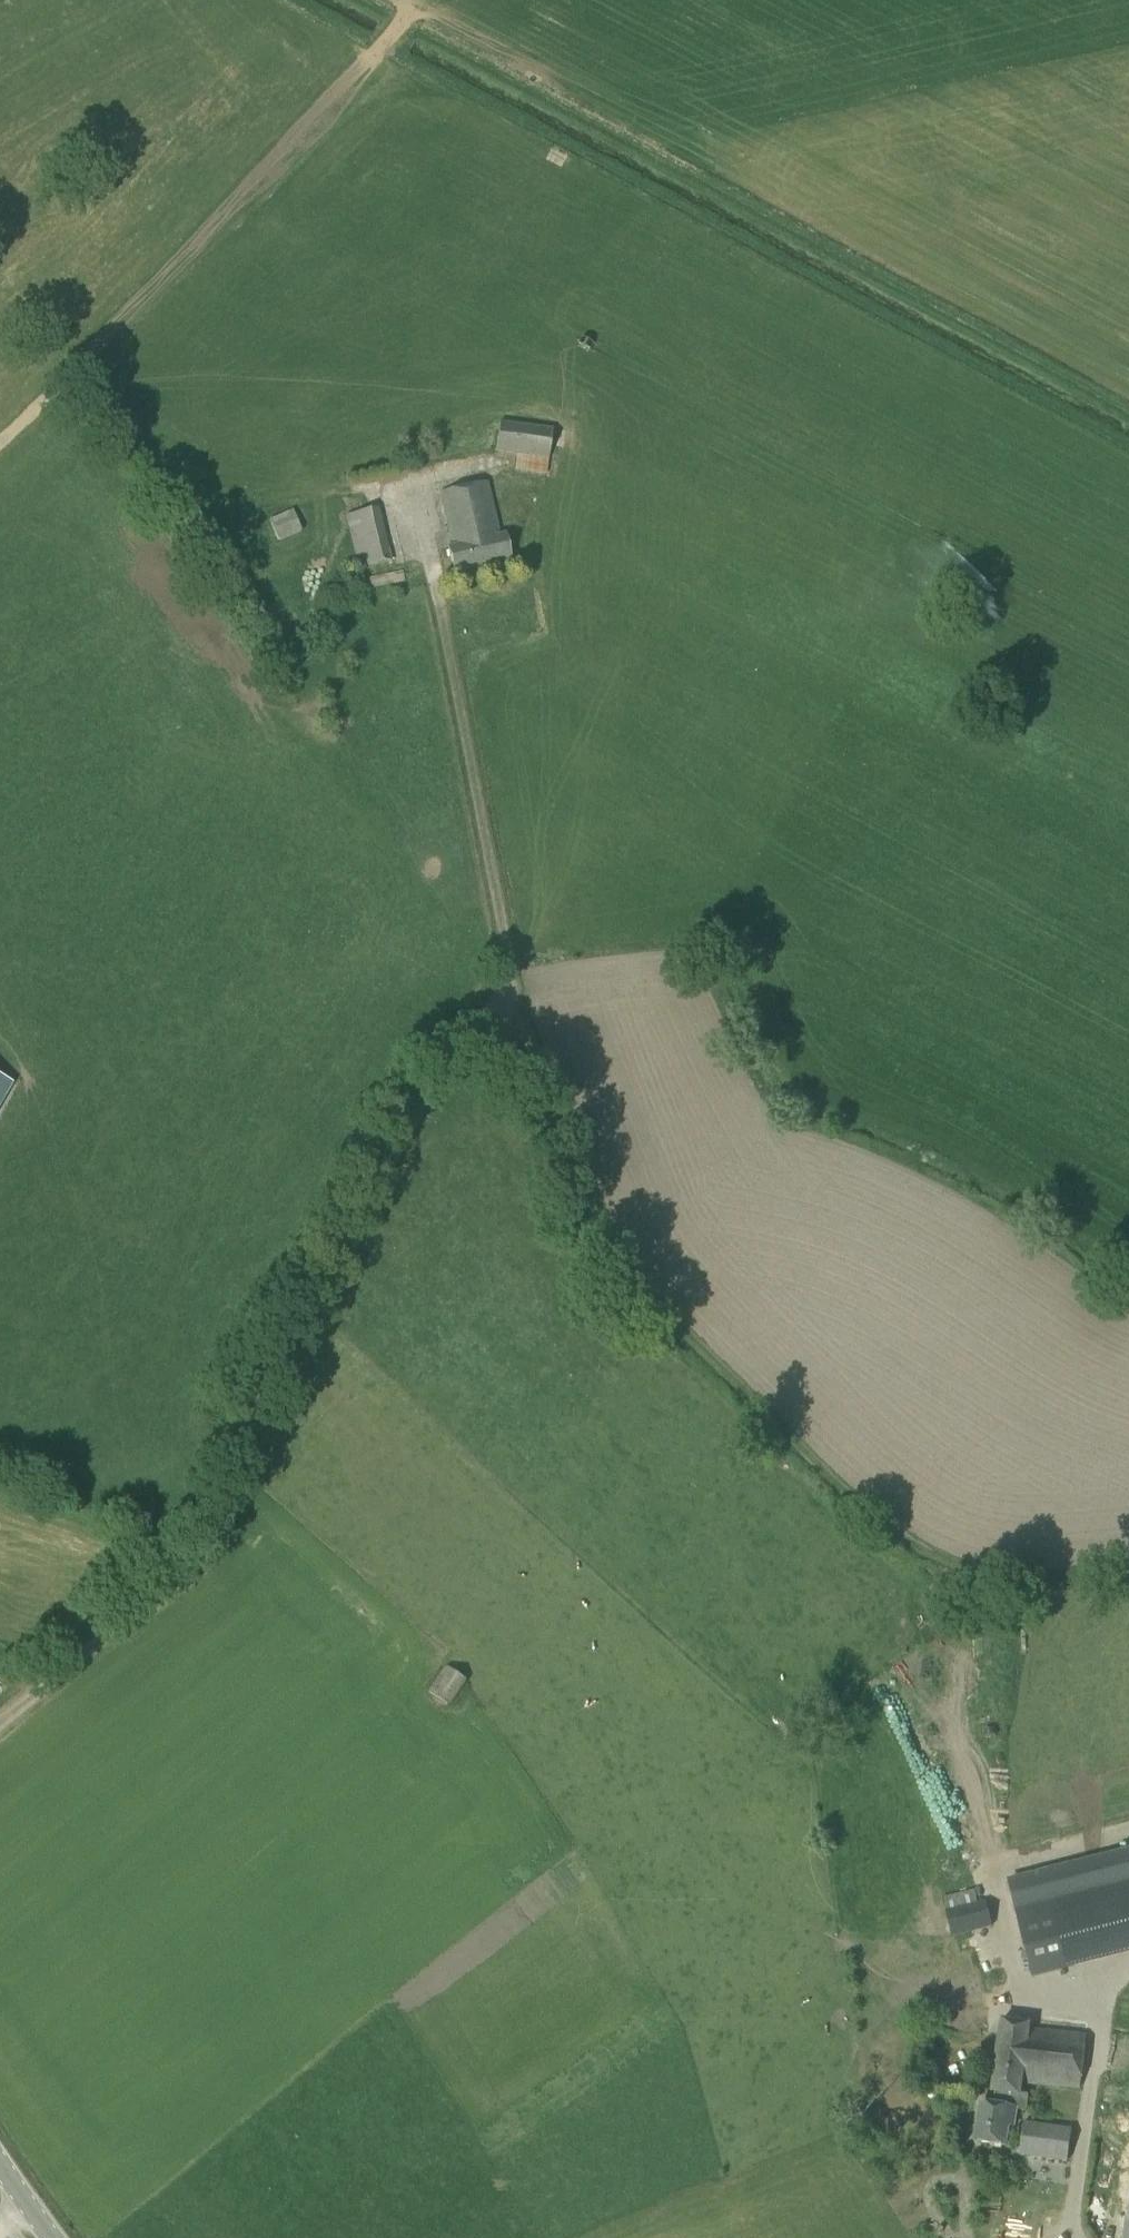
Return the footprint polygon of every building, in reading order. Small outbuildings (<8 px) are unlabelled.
[(552,429),(499,423),(496,453),(517,456),(515,473),(546,477),(547,476),(552,429)] [(500,537),(488,484),(441,494),(453,547),(450,548),(456,573),(510,561),(505,536),(500,537)] [(358,569),(391,561),(378,509),(345,516),(358,569)] [(277,542),(302,532),(293,511),(269,521),(277,542)] [(316,632),(330,628),(325,611),(311,615),(316,632)] [(13,1083),(0,1076),(0,1106),(13,1083)] [(447,1705),(464,1679),(446,1667),(428,1693),(447,1705)] [(1032,1979),(1084,1966),(1079,1948),(1128,1936),(1128,1848),(1105,1855),(1112,1885),(1014,1910),(1032,1979)] [(977,1902),(974,1890),(943,1898),(953,1937),(993,1927),(986,1900),(977,1902)] [(980,2104),(975,2142),(1007,2147),(1010,2127),(1016,2128),(1018,2111),(1027,2112),(1029,2095),(1021,2094),(1023,2082),(1080,2089),(1087,2034),(1031,2027),(1032,2022),(1002,2018),(992,2092),(997,2093),(995,2106),(980,2104)] [(1072,2128),(1023,2122),(1019,2155),(1067,2162),(1072,2128)]
